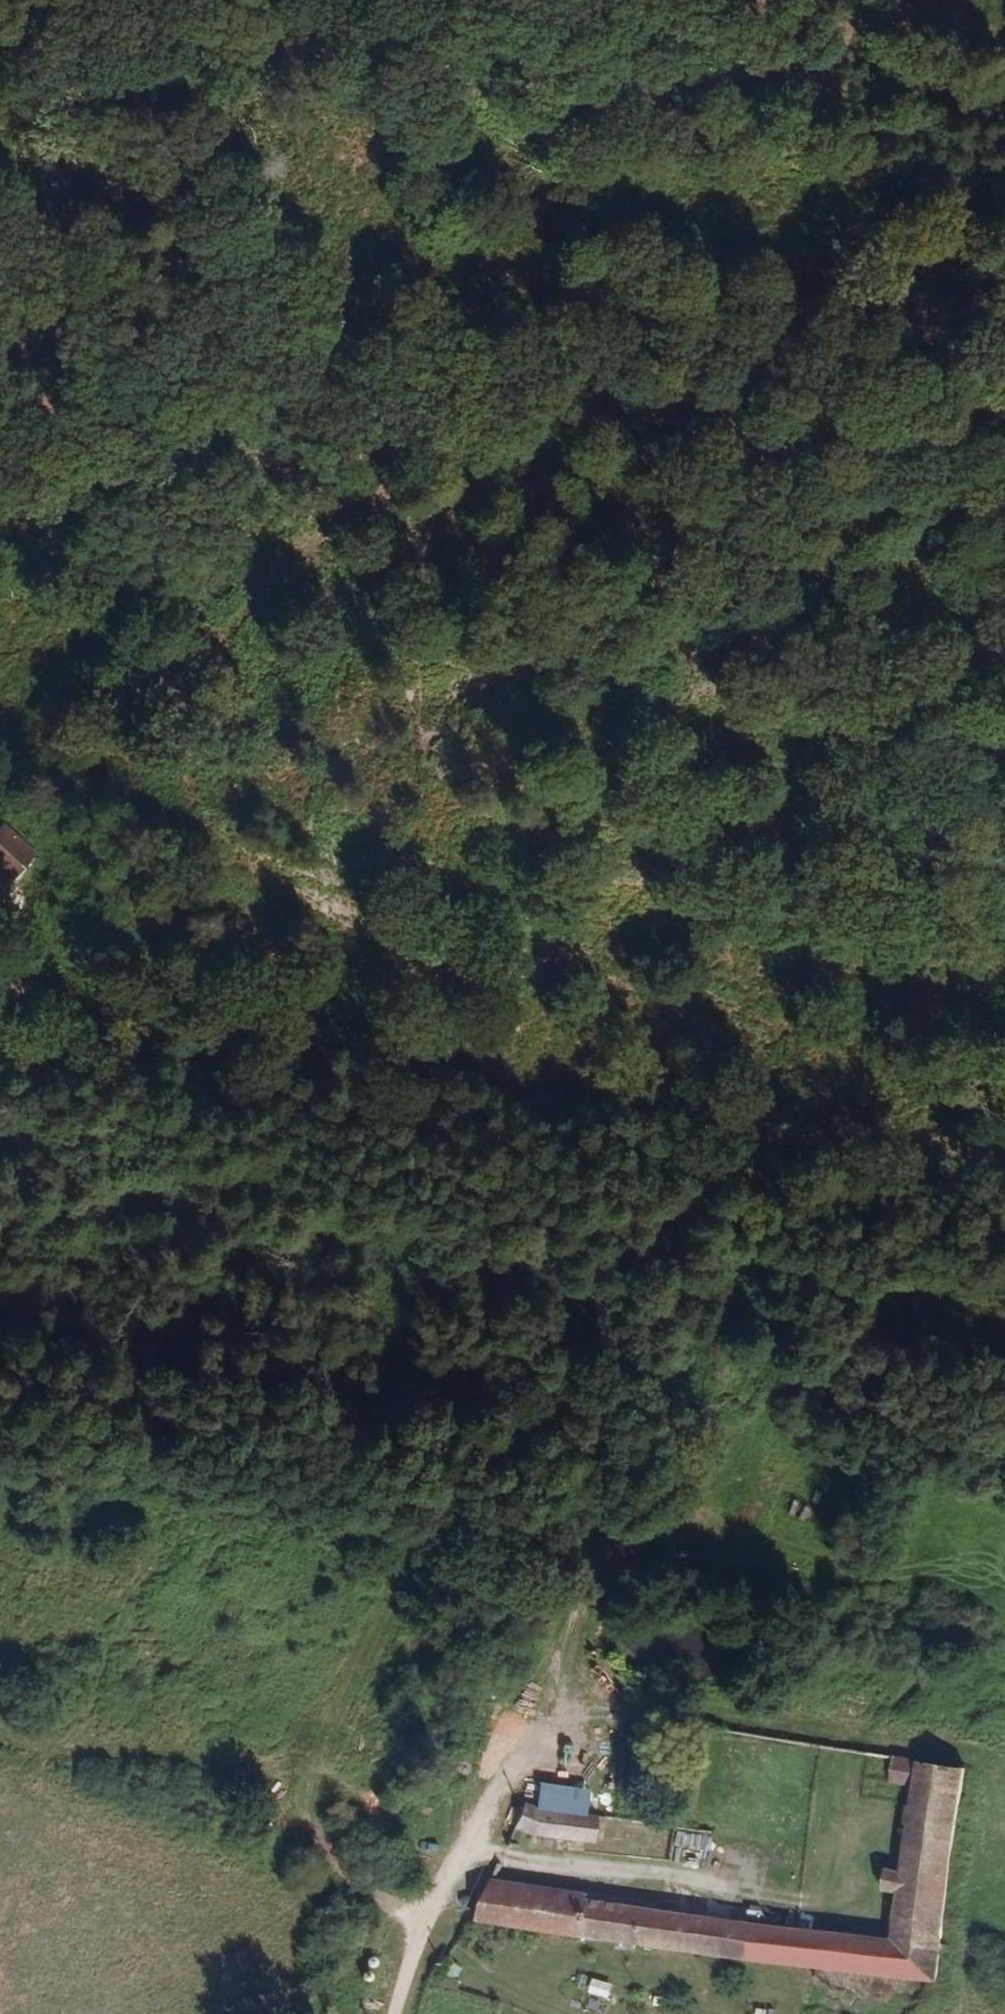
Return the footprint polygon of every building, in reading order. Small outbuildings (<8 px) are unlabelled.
[(46,917),(17,889),(0,903),(0,912),(25,936),(46,917)] [(891,1912),(937,1919),(959,1771),(864,1755),(860,1781),(909,1788),(896,1872),(880,1870),(877,1895),(893,1897),(891,1912)] [(592,1838),(600,1838),(603,1821),(524,1813),(513,1837),(590,1846),(592,1838)] [(479,1925),(579,1939),(586,1899),(495,1885),(479,1925)] [(614,1944),(838,1976),(845,1935),(586,1899),(579,1939),(614,1944)] [(934,1940),(935,1933),(937,1919),(891,1912),(887,1940),(933,1947),(934,1940)] [(858,1978),(880,1981),(887,1940),(845,1935),(838,1976),(858,1978)] [(920,1987),(927,1988),(933,1947),(887,1940),(880,1981),(920,1987)] [(606,1999),(611,1984),(591,1977),(586,1993),(606,1999)]
